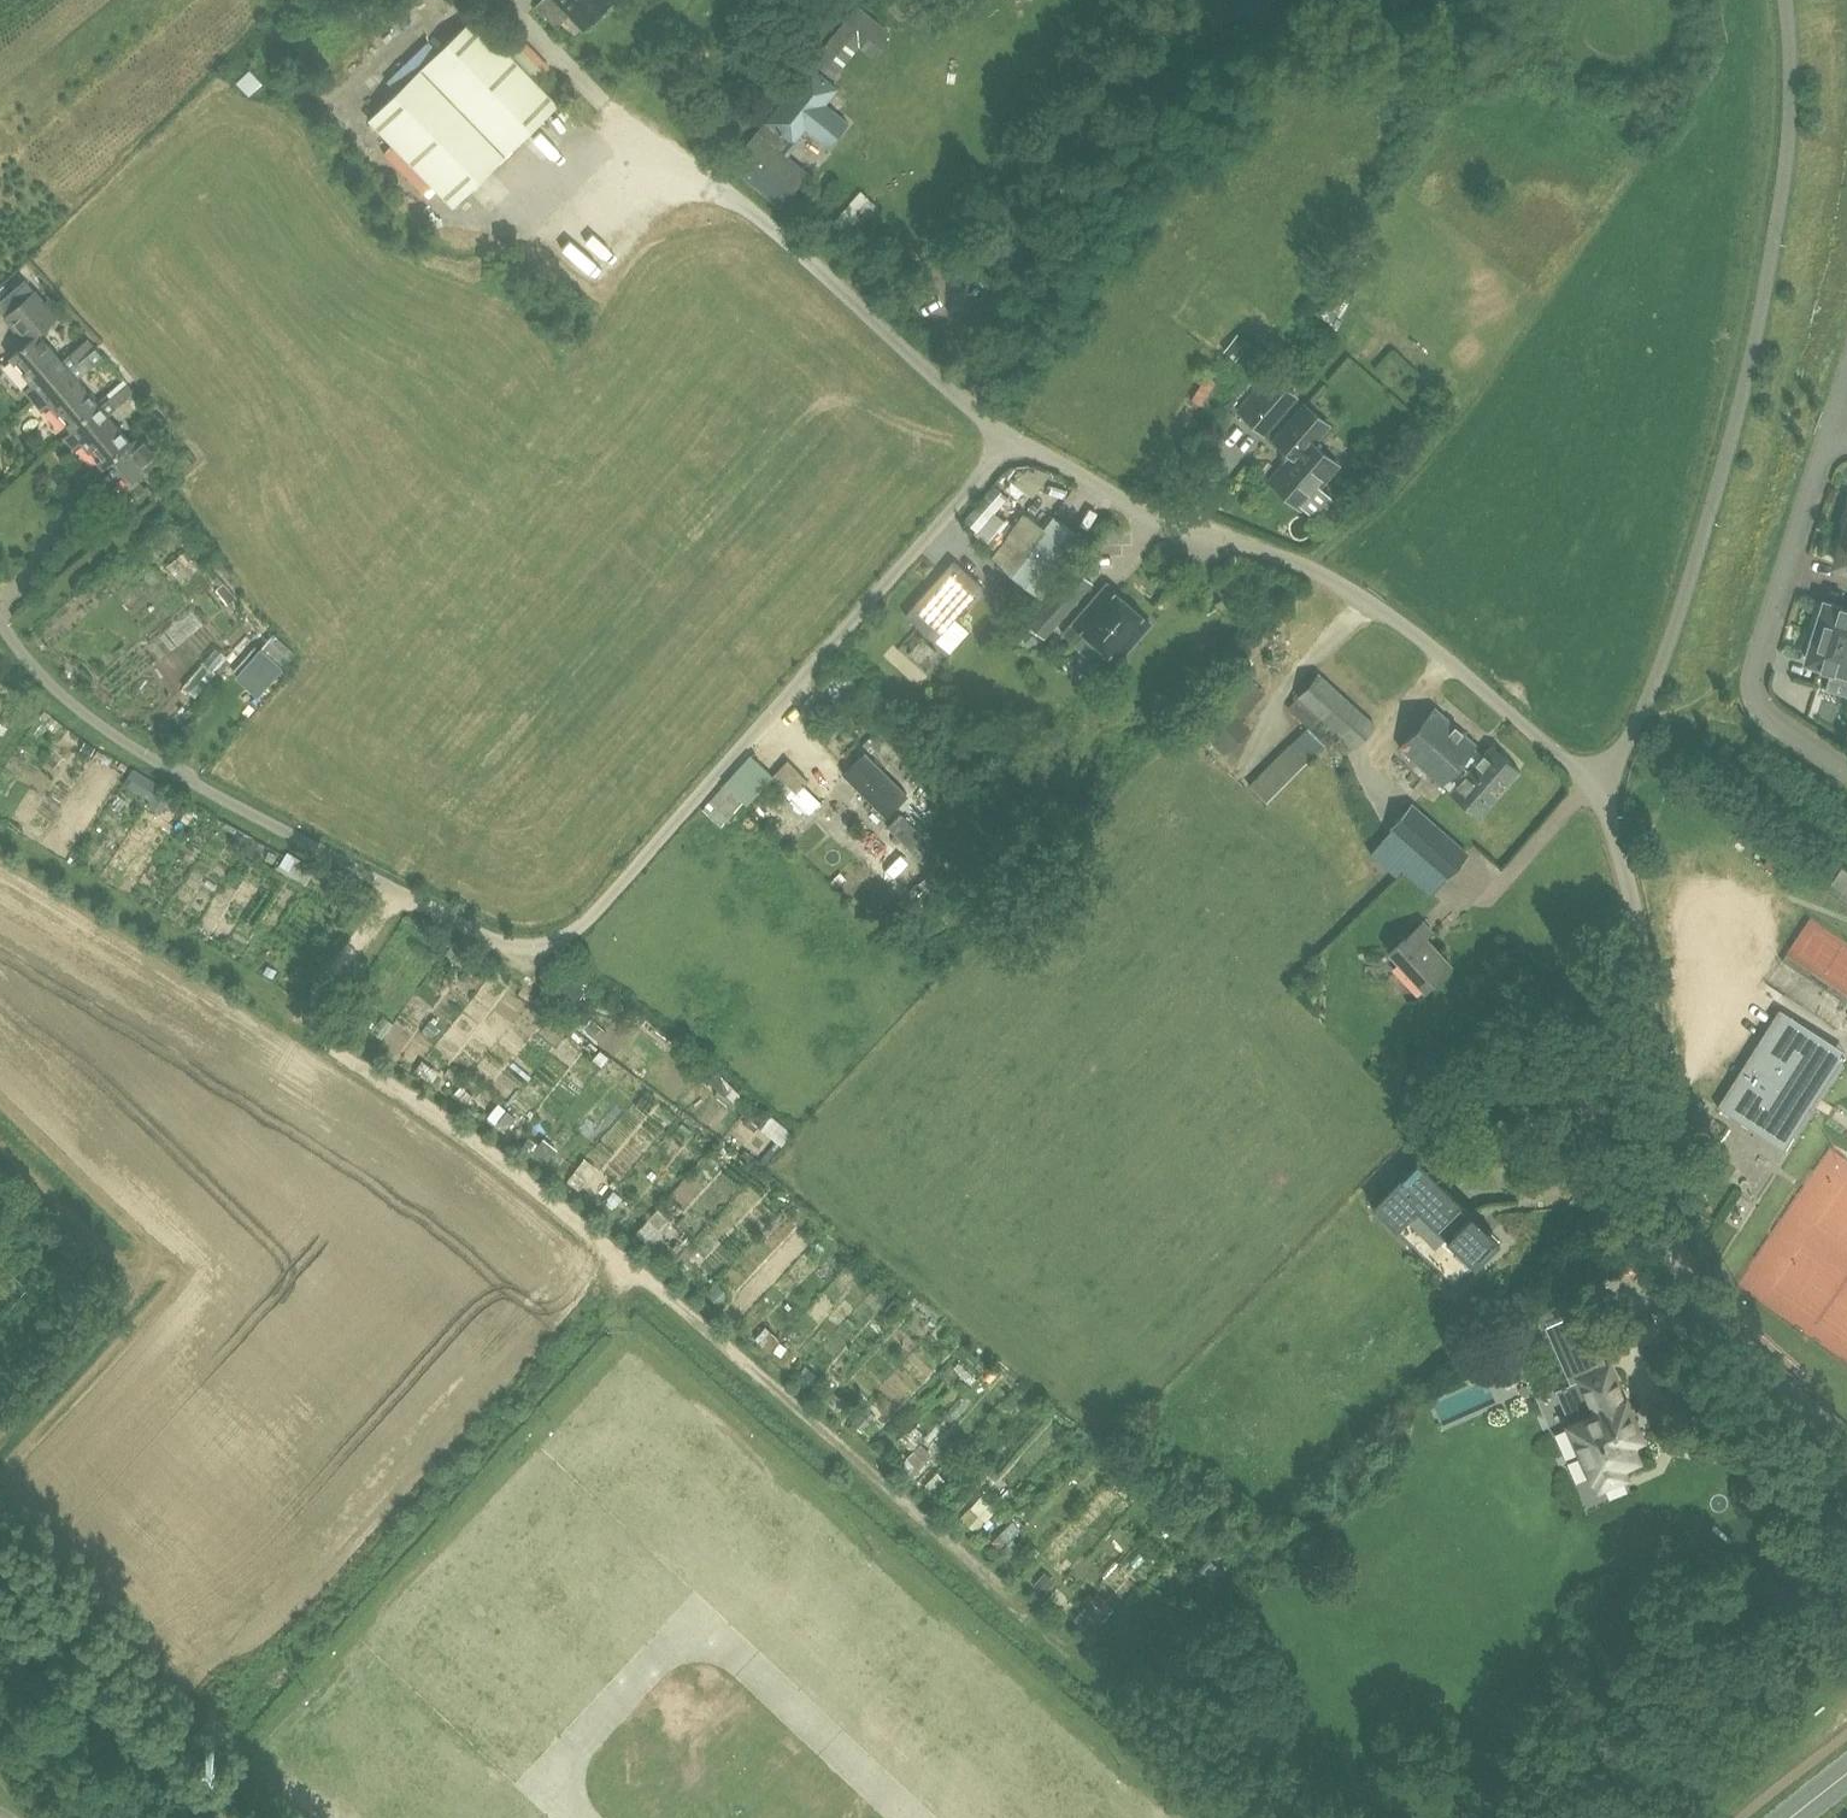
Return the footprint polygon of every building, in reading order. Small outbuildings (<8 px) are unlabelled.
[(615,0),(542,0),(536,6),(557,27),(569,16),(583,30),(615,0)] [(891,32),(879,22),(857,5),(846,18),(812,60),(823,70),(858,28),(880,46),(891,32)] [(472,17),(420,68),(505,155),(557,104),(472,17)] [(374,58),(394,42),(388,35),(368,50),(374,58)] [(703,55),(688,46),(681,58),(696,67),(703,55)] [(368,53),(354,62),(364,76),(377,68),(368,53)] [(256,89),(269,81),(254,56),(241,64),(256,89)] [(732,166),(779,203),(807,170),(784,152),(792,142),(795,145),(807,129),(829,147),(849,121),(827,104),(841,87),(811,63),(764,121),(765,122),(757,131),(759,132),(732,166)] [(368,119),(453,206),(505,155),(420,68),(368,119)] [(545,124),(536,133),(561,158),(570,149),(545,124)] [(875,199),(854,219),(864,229),(885,210),(875,199)] [(25,388),(35,399),(96,347),(88,338),(61,361),(40,336),(55,324),(33,298),(9,318),(28,341),(10,356),(33,382),(25,388)] [(1238,332),(1224,351),(1236,360),(1250,342),(1238,332)] [(65,434),(66,435),(74,429),(100,406),(100,405),(76,378),(103,355),(96,347),(35,399),(44,409),(51,403),(72,428),(65,434)] [(1239,411),(1263,432),(1295,395),(1271,374),(1239,411)] [(118,407),(135,392),(127,382),(100,405),(100,406),(74,429),(66,435),(75,446),(82,440),(105,466),(117,456),(136,479),(160,458),(139,433),(130,441),(108,415),(118,407)] [(138,425),(151,413),(135,396),(122,408),(138,425)] [(1286,463),(1270,481),(1299,506),(1337,463),(1312,441),(1328,423),(1306,404),(1274,441),(1285,450),(1283,452),(1284,461),(1286,463)] [(191,461),(181,448),(174,453),(184,466),(191,461)] [(982,532),(1004,505),(989,492),(966,519),(982,532)] [(1041,598),(1084,539),(1053,516),(1010,574),(1041,598)] [(985,543),(995,550),(1000,543),(1010,530),(1014,525),(1006,519),(985,543)] [(171,552),(189,535),(182,527),(164,545),(171,552)] [(1836,552),(1840,553),(1837,563),(1846,566),(1846,535),(1842,534),(1836,552)] [(954,559),(906,613),(935,640),(983,585),(954,559)] [(1090,582),(1074,568),(1026,622),(1042,637),(1090,582)] [(1020,588),(1011,581),(998,597),(1007,604),(1020,588)] [(1085,604),(1062,631),(1074,642),(1072,643),(1098,665),(1109,653),(1117,660),(1150,622),(1115,592),(1096,614),(1085,604)] [(1846,641),(1846,608),(1839,606),(1838,608),(1825,604),(1822,614),(1818,613),(1813,630),(1846,641)] [(1831,669),(1825,689),(1846,696),(1846,641),(1813,630),(1808,648),(1811,649),(1808,659),(1821,663),(1821,666),(1831,669)] [(299,662),(272,638),(262,649),(261,647),(235,676),(258,696),(283,667),(286,670),(284,671),(288,675),(299,662)] [(1191,722),(1224,756),(1251,728),(1241,717),(1266,693),(1243,669),(1191,722)] [(1326,744),(1328,745),(1330,747),(1342,733),(1356,746),(1375,725),(1317,673),(1298,694),(1286,708),(1307,727),(1249,784),(1267,802),(1326,744)] [(184,713),(197,700),(181,685),(169,697),(184,713)] [(1400,746),(1446,788),(1479,750),(1475,746),(1476,744),(1435,707),(1400,746)] [(1484,754),(1479,750),(1446,788),(1478,816),(1519,769),(1492,745),(1484,754)] [(865,748),(843,768),(883,812),(906,792),(865,748)] [(746,803),(775,774),(751,753),(723,783),(702,808),(720,825),(743,801),(746,804),(746,803)] [(802,794),(821,821),(837,809),(818,783),(802,794)] [(1411,803),(1390,827),(1446,876),(1467,853),(1411,803)] [(920,836),(922,835),(901,813),(888,826),(923,863),(935,851),(920,836)] [(926,892),(927,893),(944,877),(935,867),(918,884),(926,892)] [(1424,990),(1451,965),(1426,938),(1433,931),(1422,920),(1389,951),(1424,990)] [(1437,996),(1455,985),(1448,974),(1430,985),(1437,996)] [(1834,1043),(1779,1008),(1717,1106),(1771,1140),(1834,1043)] [(1379,1198),(1372,1204),(1397,1229),(1417,1249),(1454,1286),(1499,1241),(1471,1213),(1442,1184),(1417,1159),(1379,1198)] [(1581,1311),(1547,1326),(1571,1379),(1572,1383),(1578,1380),(1591,1410),(1569,1419),(1564,1422),(1567,1428),(1577,1452),(1579,1457),(1588,1476),(1590,1482),(1593,1481),(1596,1490),(1604,1486),(1622,1478),(1629,1475),(1625,1467),(1642,1459),(1635,1444),(1645,1438),(1626,1395),(1610,1360),(1603,1363),(1581,1311)] [(930,1443),(942,1458),(974,1434),(961,1419),(930,1443)]
